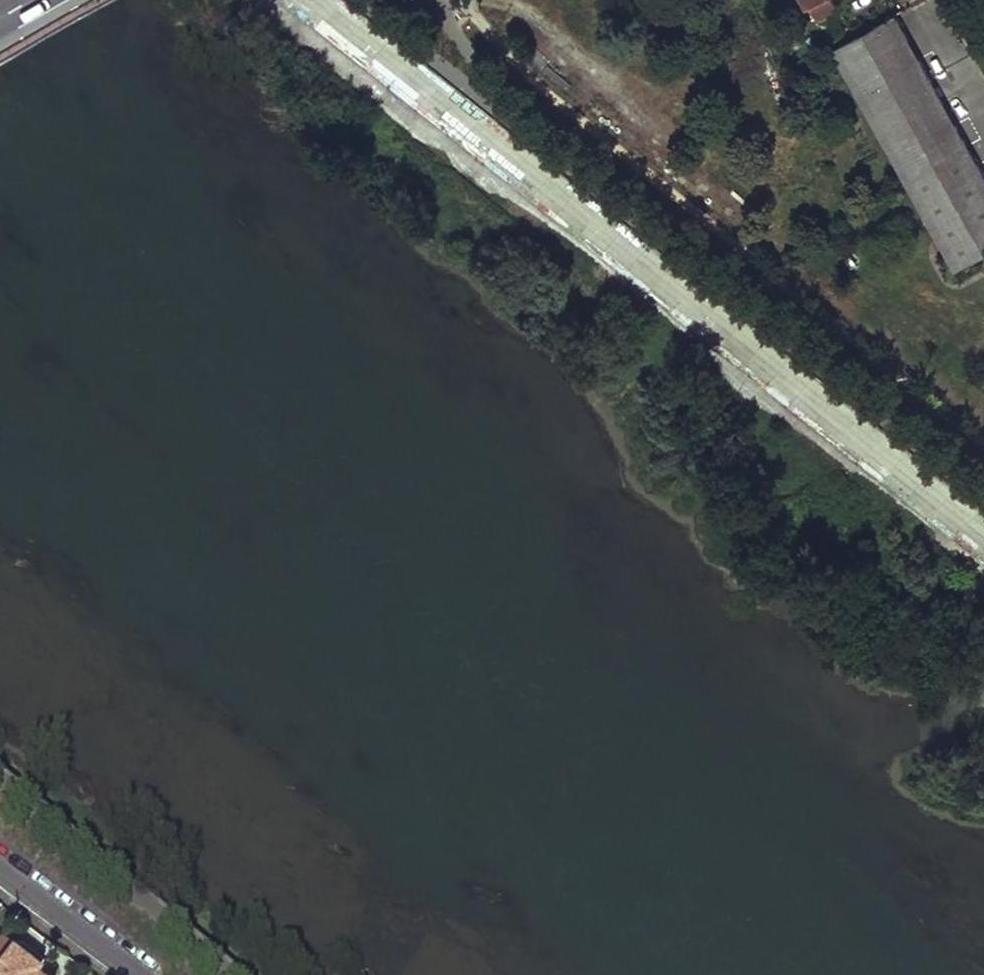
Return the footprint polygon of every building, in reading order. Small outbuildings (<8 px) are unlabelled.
[(816,19),(833,9),(828,0),(804,0),(816,19)] [(831,52),(952,266),(983,248),(983,180),(892,18),(831,52)] [(0,962),(0,974),(48,974),(37,967),(42,960),(16,941),(0,962)]
